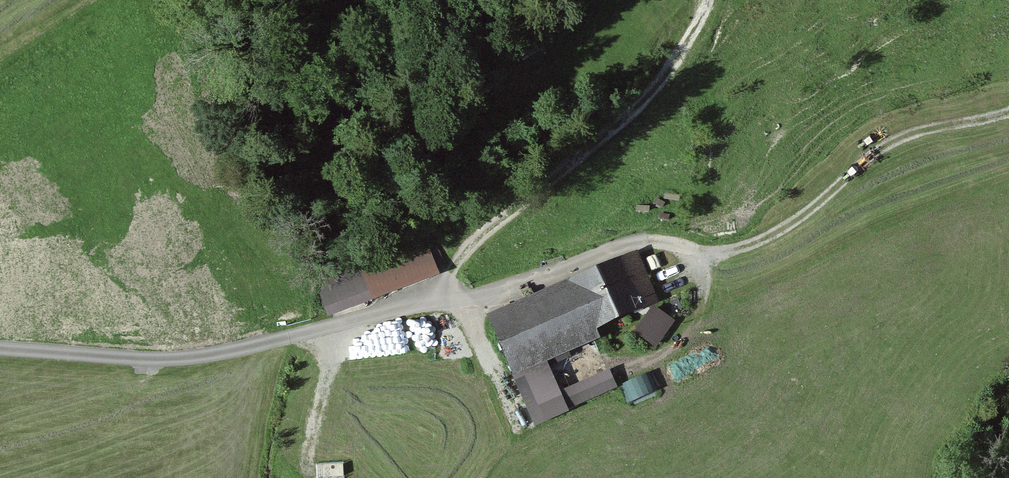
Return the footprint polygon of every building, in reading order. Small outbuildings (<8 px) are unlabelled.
[(318,280),(329,314),(439,273),(427,246),(318,280)] [(580,281),(571,285),(586,325),(648,298),(632,258),(586,278),(584,272),(577,275),(580,281)] [(571,285),(488,321),(509,368),(543,352),(590,332),(586,325),(571,285)] [(654,347),(673,321),(653,307),(634,332),(654,347)] [(543,352),(509,368),(535,421),(567,408),(617,387),(610,369),(561,391),(543,352)]
